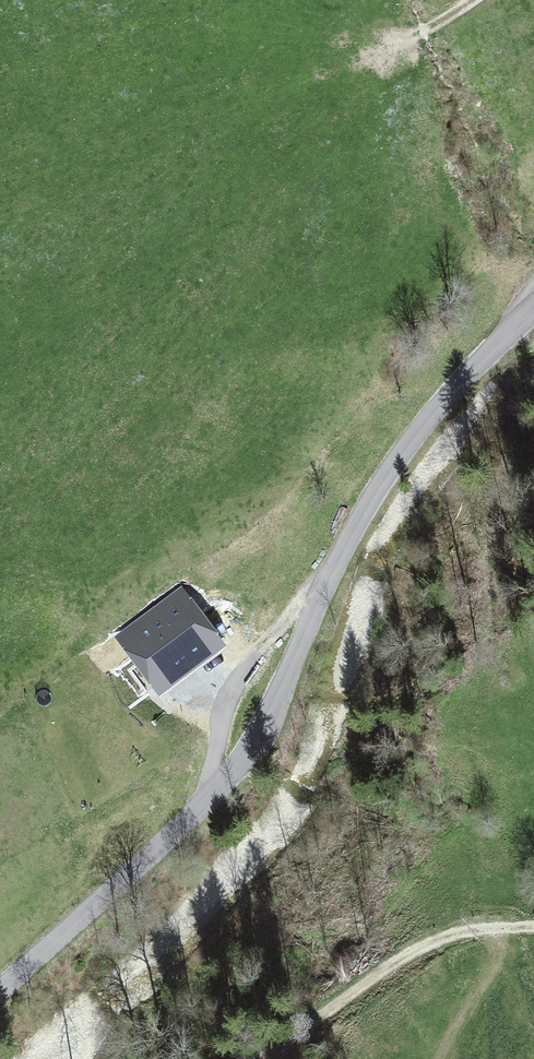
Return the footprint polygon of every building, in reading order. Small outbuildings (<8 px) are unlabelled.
[(115,636),(159,694),(226,644),(181,586),(115,636)]
